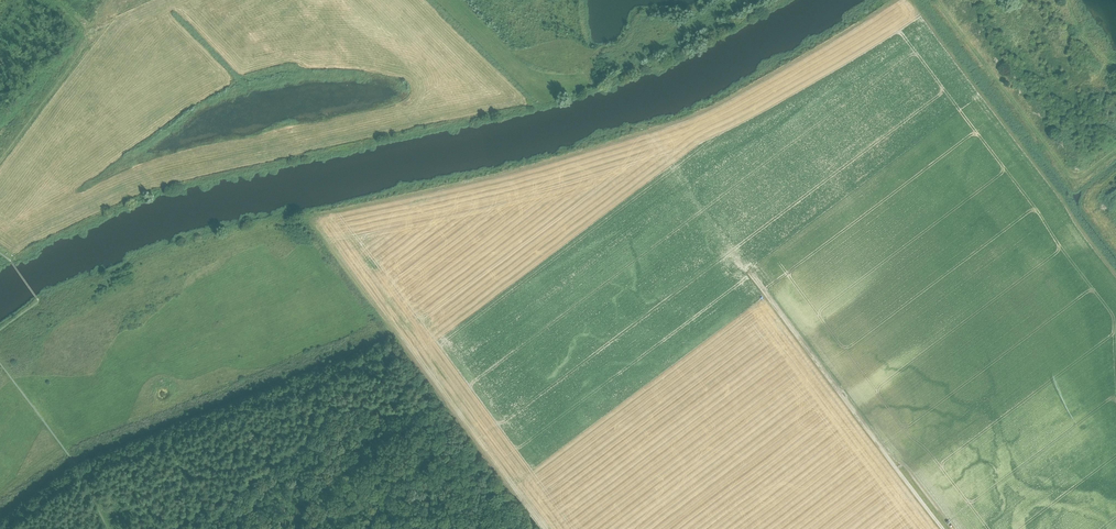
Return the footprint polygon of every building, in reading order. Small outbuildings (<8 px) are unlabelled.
[(395,39),(397,42),(408,35),(406,32),(395,39)]
